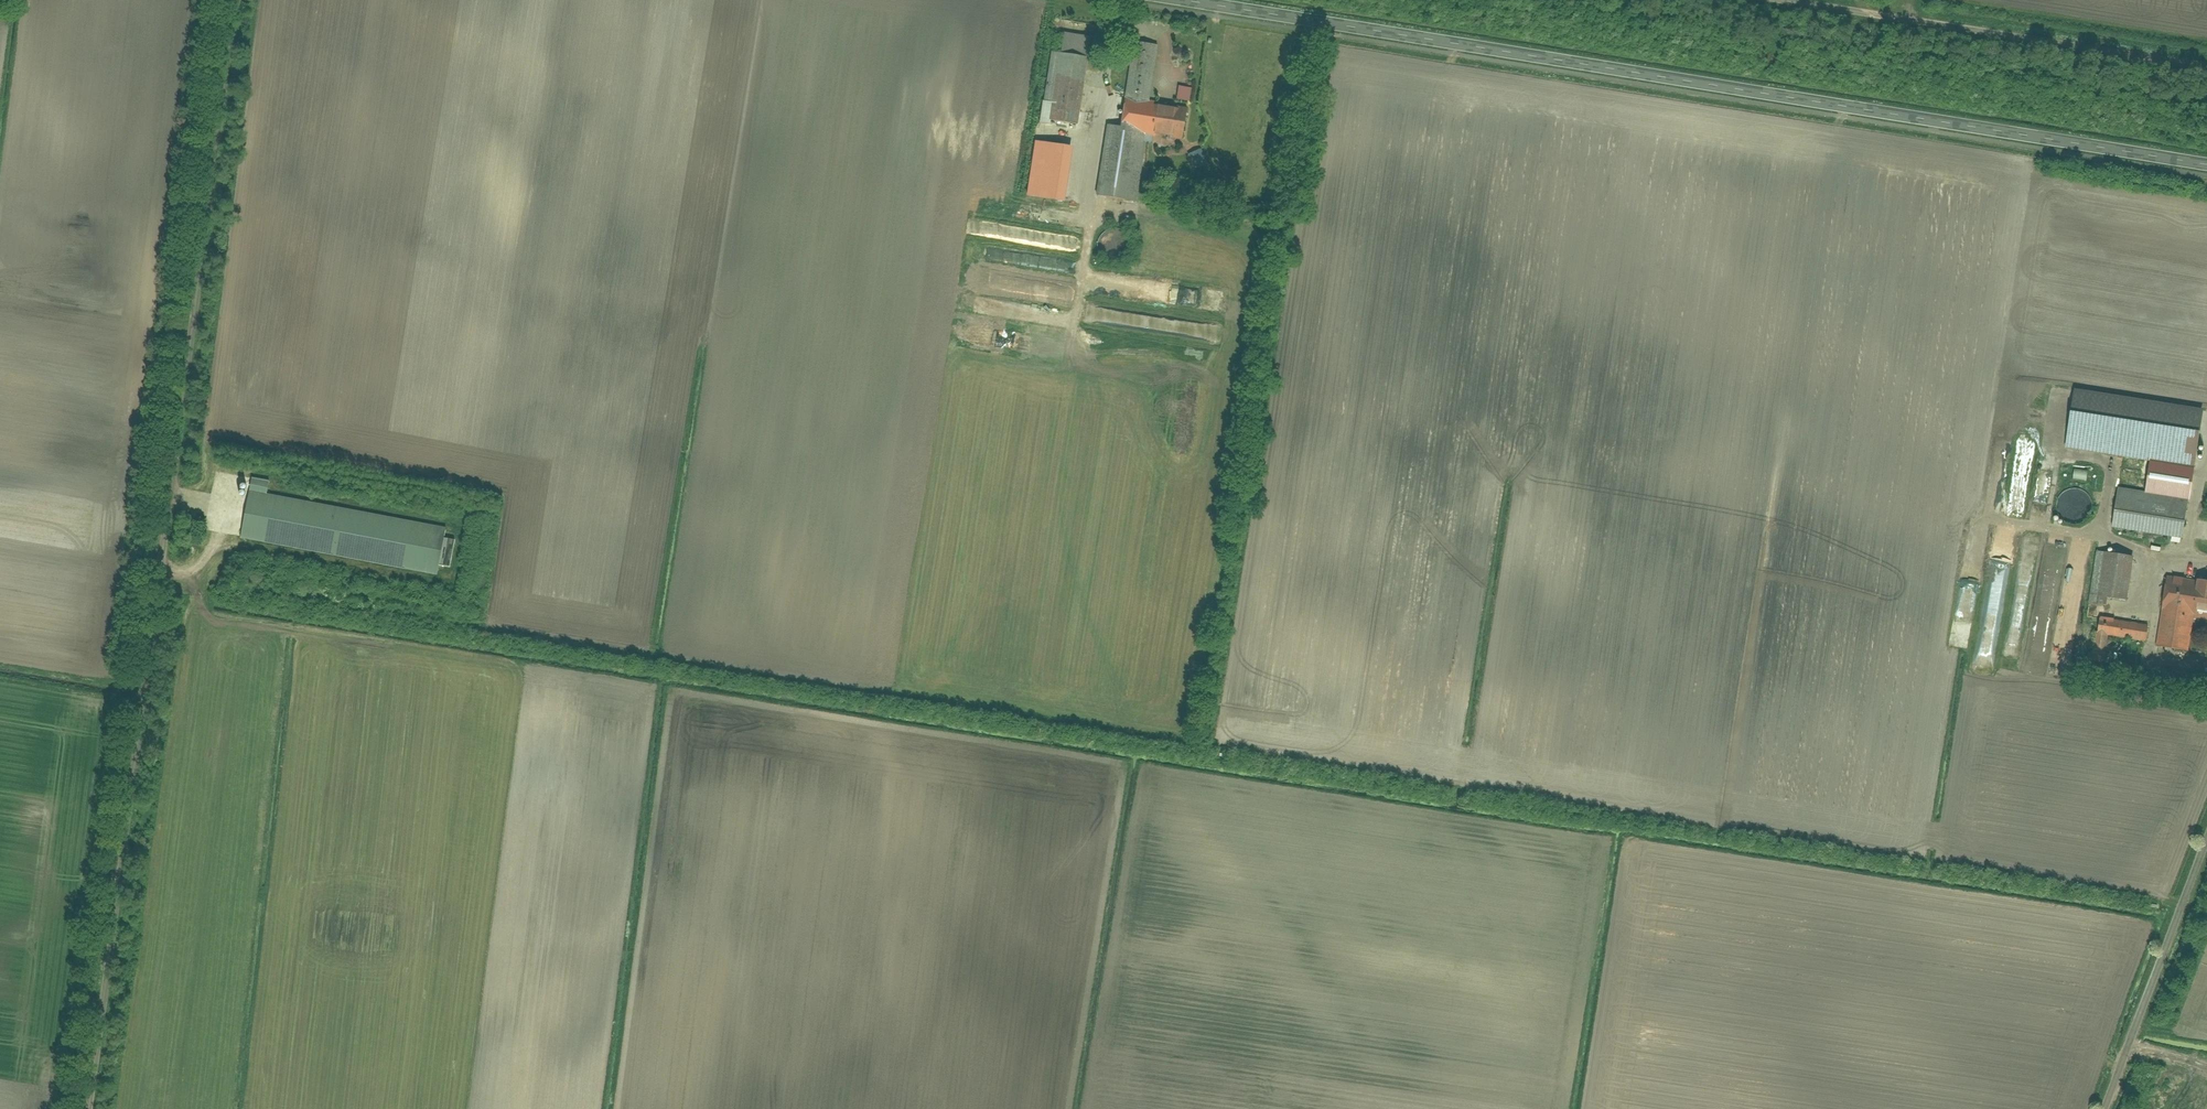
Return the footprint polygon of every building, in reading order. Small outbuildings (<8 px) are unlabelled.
[(1123,99),(1149,103),(1158,47),(1132,43),(1123,99)] [(1052,54),(1042,121),(1073,125),(1083,59),(1052,54)] [(1175,98),(1188,101),(1190,88),(1177,85),(1175,98)] [(1186,108),(1122,102),(1118,135),(1182,141),(1186,108)] [(1031,141),(1024,197),(1062,201),(1069,145),(1031,141)] [(1205,164),(1200,151),(1186,156),(1191,170),(1205,164)] [(2074,392),(2065,450),(2193,470),(2202,412),(2074,392)] [(2039,456),(2037,512),(2050,513),(2052,457),(2039,456)] [(2074,467),(2074,480),(2087,480),(2087,467),(2074,467)] [(252,479),(250,492),(268,496),(270,482),(252,479)] [(2116,486),(2108,529),(2179,542),(2187,499),(2116,486)] [(2083,522),(2088,518),(2091,513),(2093,507),(2093,501),(2090,495),(2086,490),(2080,487),(2073,487),(2067,488),(2062,491),(2058,495),(2056,501),(2056,507),(2057,512),(2060,517),(2065,521),(2070,524),(2076,524),(2083,522)] [(250,492),(241,539),(438,576),(447,529),(268,496),(250,492)] [(2096,550),(2089,603),(2104,605),(2105,596),(2127,599),(2133,555),(2096,550)] [(2158,607),(2206,616),(2206,584),(2163,577),(2158,607)] [(1985,635),(1996,637),(2003,596),(1986,593),(1982,620),(1987,621),(1985,635)] [(2184,651),(2189,614),(2162,610),(2157,648),(2184,651)] [(2114,621),(2111,639),(2146,644),(2149,626),(2114,621)]
